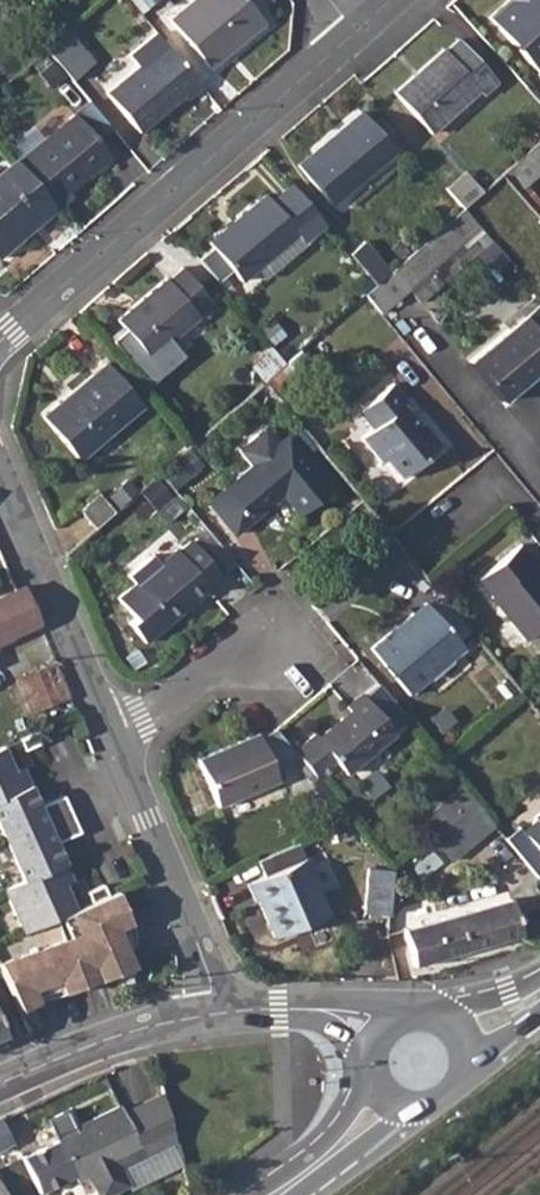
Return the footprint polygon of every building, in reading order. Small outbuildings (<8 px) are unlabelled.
[(140,12),(153,2),(151,0),(129,0),(140,12)] [(170,20),(209,67),(263,21),(246,0),(194,0),(170,20)] [(517,1),(514,4),(511,0),(489,19),(539,78),(539,27),(517,1)] [(517,1),(539,27),(539,0),(518,0),(517,1)] [(507,80),(517,71),(473,26),(464,35),(507,80)] [(201,85),(154,29),(127,52),(137,64),(105,91),(138,130),(181,94),(185,99),(201,85)] [(66,32),(46,49),(71,79),(91,62),(66,32)] [(442,47),(393,90),(428,131),(477,88),(482,93),(495,81),(458,39),(445,51),(442,47)] [(50,58),(37,69),(44,79),(58,67),(50,58)] [(359,110),(297,163),(330,203),(392,150),(359,110)] [(72,115),(16,162),(19,165),(56,208),(71,195),(67,191),(107,156),(72,115)] [(500,174),(517,193),(539,172),(539,138),(500,174)] [(0,170),(0,182),(19,165),(16,162),(14,159),(0,170)] [(56,208),(19,165),(0,182),(0,254),(56,208)] [(240,280),(257,266),(296,233),(302,240),(323,223),(290,184),(270,201),(264,194),(208,242),(240,280)] [(374,283),(363,293),(380,314),(407,290),(480,227),(463,207),(392,268),(374,283)] [(296,233),(257,266),(263,273),(302,240),(296,233)] [(373,246),(354,260),(374,283),(392,268),(373,246)] [(160,282),(116,319),(148,357),(197,316),(196,313),(211,301),(182,267),(168,279),(165,278),(160,282)] [(521,316),(539,338),(539,300),(521,316)] [(466,362),(500,401),(539,368),(539,338),(521,316),(466,362)] [(273,349),(252,367),(263,381),(264,379),(281,364),(284,362),(273,349)] [(105,362),(41,417),(77,460),(141,406),(105,362)] [(281,364),(264,379),(279,397),(297,382),(281,364)] [(392,383),(357,412),(371,429),(360,437),(381,462),(384,460),(398,478),(439,444),(422,423),(420,425),(402,404),(406,400),(392,383)] [(250,464),(276,442),(263,426),(237,448),(250,464)] [(286,434),(205,502),(232,534),(270,502),(266,497),(277,487),(298,514),(329,487),(286,434)] [(187,446),(158,471),(169,485),(197,460),(187,446)] [(96,492),(76,509),(93,527),(112,511),(96,492)] [(174,548),(133,582),(166,622),(206,587),(205,585),(219,574),(190,539),(176,551),(174,548)] [(479,579),(493,596),(492,598),(526,639),(539,628),(539,574),(533,565),(536,562),(522,544),(479,579)] [(0,596),(0,641),(38,622),(23,586),(15,589),(0,596)] [(425,603),(370,648),(409,694),(463,648),(425,603)] [(69,698),(55,662),(19,677),(34,712),(69,698)] [(314,736),(294,753),(319,781),(338,765),(345,773),(394,732),(362,694),(345,707),(349,712),(317,739),(314,736)] [(31,733),(19,739),(23,749),(39,742),(34,732),(31,733)] [(258,734),(197,760),(217,807),(278,782),(258,734)] [(5,843),(71,814),(63,795),(39,805),(22,766),(14,769),(3,745),(0,746),(0,831),(5,843)] [(474,801),(431,835),(451,860),(494,825),(474,801)] [(520,832),(539,856),(539,812),(533,818),(534,820),(520,832)] [(71,814),(5,843),(22,880),(3,889),(22,933),(75,909),(64,884),(72,881),(55,841),(78,831),(71,814)] [(306,860),(248,885),(255,902),(259,900),(274,937),(328,914),(306,860)] [(363,911),(388,913),(391,872),(390,869),(367,866),(363,911)] [(91,902),(106,895),(101,884),(86,891),(91,902)] [(108,976),(131,967),(123,951),(126,945),(126,942),(131,942),(131,936),(131,933),(131,928),(116,933),(114,926),(128,921),(117,891),(106,895),(91,902),(82,906),(90,928),(108,976)] [(509,898),(403,929),(413,967),(521,935),(509,898)] [(131,928),(128,921),(114,926),(116,933),(131,928)] [(17,1010),(34,1003),(33,998),(37,997),(39,1001),(67,990),(56,979),(69,973),(74,988),(108,976),(90,928),(0,963),(0,972),(17,1010)] [(67,990),(74,988),(69,973),(56,979),(67,990)] [(163,1096),(124,1113),(121,1106),(57,1135),(58,1139),(21,1156),(37,1191),(74,1174),(76,1179),(87,1173),(97,1194),(115,1194),(121,1192),(125,1183),(115,1161),(140,1150),(143,1157),(175,1142),(163,1096)] [(11,1140),(0,1117),(0,1145),(11,1140)]
